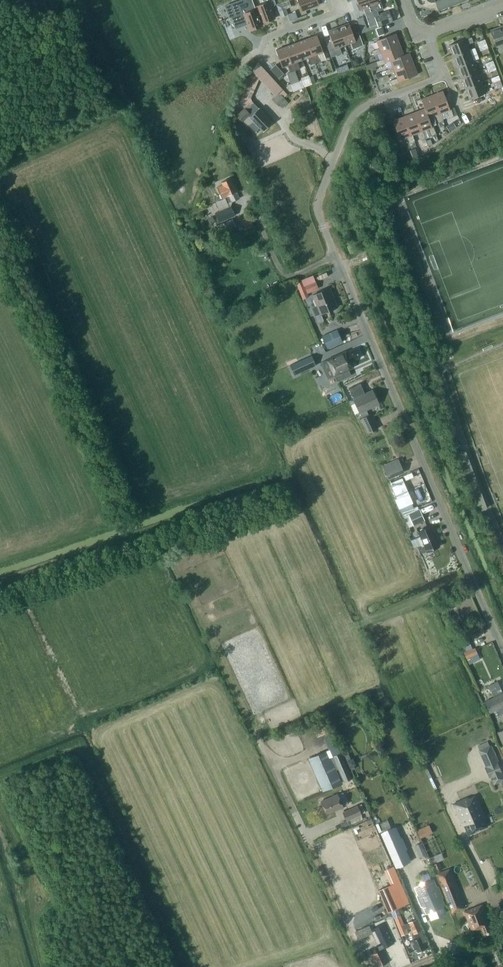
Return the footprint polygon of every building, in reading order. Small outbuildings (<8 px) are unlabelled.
[(229,18),(229,19),(231,18),(235,29),(247,25),(249,30),(261,25),(261,23),(262,23),(260,15),(258,16),(255,9),(252,0),(239,0),(230,3),(235,16),(229,18)] [(255,9),(258,16),(260,15),(262,23),(274,18),(270,5),(275,3),(274,0),(262,0),(263,3),(256,6),(257,8),(255,9)] [(288,0),(276,5),(281,17),(287,14),(285,8),(290,7),(288,0)] [(301,11),(317,5),(316,0),(297,0),(301,11)] [(360,10),(362,16),(367,14),(365,8),(370,6),(368,0),(356,0),(360,10)] [(380,3),(380,0),(368,0),(370,6),(376,4),(378,11),(382,9),(380,3)] [(434,1),(437,10),(463,0),(427,0),(428,0),(429,1),(431,1),(433,1),(434,1)] [(374,16),(378,27),(393,21),(389,10),(374,16)] [(348,23),(338,27),(345,45),(350,43),(353,49),(363,45),(358,32),(352,34),(348,23)] [(501,26),(490,30),(495,46),(502,43),(502,32),(501,26)] [(345,45),(338,27),(328,31),(332,42),(326,44),(332,57),(341,53),(339,47),(345,45)] [(373,54),(380,52),(380,50),(398,43),(395,34),(376,41),(378,45),(379,47),(371,50),(373,54)] [(316,35),(307,39),(315,62),(320,60),(318,53),(323,51),(320,45),(316,35)] [(310,64),(315,62),(307,39),(296,43),(302,59),(307,57),(310,64)] [(448,45),(452,56),(469,50),(465,39),(448,45)] [(297,61),(302,59),(296,43),(290,45),(287,46),(295,70),(299,68),(297,61)] [(384,61),(389,59),(402,54),(399,45),(398,43),(380,50),(380,52),(382,58),(375,60),(377,65),(384,62),(384,61)] [(295,70),(287,46),(275,50),(282,66),(287,64),(290,72),(295,70)] [(452,56),(456,67),(473,61),(469,50),(452,56)] [(408,52),(402,54),(389,59),(391,66),(384,69),(386,74),(393,71),(393,70),(412,63),(408,52)] [(356,58),(350,60),(352,66),(358,64),(356,58)] [(456,67),(461,79),(477,72),(473,61),(456,67)] [(416,74),(412,63),(393,70),(393,71),(396,77),(388,80),(390,84),(398,81),(416,74)] [(290,72),(286,73),(290,84),(299,81),(295,70),(290,72)] [(461,79),(465,90),(481,83),(477,72),(461,79)] [(301,80),(299,80),(302,88),(303,88),(303,87),(312,84),(309,77),(308,74),(300,78),(301,80)] [(481,83),(465,90),(468,99),(485,93),(481,83)] [(246,84),(241,96),(249,99),(254,87),(246,84)] [(442,91),(433,94),(432,95),(439,113),(445,111),(448,118),(453,116),(450,108),(449,109),(442,91)] [(283,100),(276,92),(270,97),(276,106),(283,100)] [(442,120),(439,113),(432,95),(420,99),(423,108),(424,110),(425,110),(428,117),(435,115),(437,122),(442,120)] [(257,128),(261,132),(272,121),(254,103),(247,109),(244,106),(237,114),(243,120),(247,116),(252,121),(248,125),(254,131),(257,128)] [(428,117),(425,110),(424,110),(423,108),(415,112),(422,130),(425,138),(425,139),(431,136),(431,135),(435,134),(432,126),(431,126),(428,117)] [(415,112),(404,115),(411,135),(417,132),(420,140),(425,138),(422,130),(415,112)] [(411,135),(404,115),(392,120),(399,139),(406,136),(409,144),(414,142),(411,135)] [(243,137),(238,142),(242,145),(247,140),(243,137)] [(256,155),(251,145),(244,149),(249,158),(256,155)] [(354,162),(347,159),(343,169),(350,172),(354,162)] [(222,185),(217,187),(222,198),(224,198),(228,207),(230,206),(231,205),(232,202),(239,198),(236,192),(238,191),(235,185),(233,186),(230,178),(221,182),(222,185)] [(219,211),(214,212),(219,223),(234,216),(230,206),(228,207),(219,211)] [(241,219),(247,231),(254,228),(249,216),(241,219)] [(219,231),(217,232),(218,234),(235,227),(232,219),(217,226),(219,231)] [(303,285),(302,281),(296,283),(302,299),(308,296),(306,292),(316,288),(313,281),(303,285)] [(311,295),(316,307),(311,309),(314,315),(319,313),(319,314),(335,307),(327,289),(311,295)] [(320,336),(326,349),(341,342),(335,330),(320,336)] [(345,351),(326,360),(336,382),(344,378),(341,372),(353,367),(350,361),(359,357),(354,348),(345,352),(345,351)] [(311,356),(290,366),(294,375),(316,365),(311,356)] [(360,417),(366,432),(376,428),(369,413),(367,414),(365,409),(367,408),(378,403),(371,389),(367,391),(353,398),(361,417),(360,417)] [(382,466),(388,479),(404,473),(398,459),(382,466)] [(396,499),(397,499),(401,508),(409,504),(405,495),(408,494),(402,478),(390,483),(396,499)] [(404,516),(408,527),(413,525),(413,526),(424,521),(419,509),(404,516)] [(417,531),(423,544),(418,546),(420,552),(423,553),(426,551),(439,546),(434,534),(435,533),(431,525),(417,531)] [(464,653),(466,659),(477,654),(475,648),(464,653)] [(488,713),(497,709),(502,706),(502,692),(498,681),(487,685),(492,697),(482,701),(488,713)] [(335,770),(338,769),(335,763),(332,764),(327,751),(309,759),(323,791),(341,783),(335,770)] [(352,777),(341,752),(332,756),(335,763),(338,769),(343,781),(352,777)] [(485,767),(484,767),(488,777),(489,776),(492,784),(502,780),(499,770),(496,763),(485,767)] [(342,807),(337,794),(320,801),(326,814),(342,807)] [(463,825),(467,835),(486,826),(482,816),(483,816),(474,795),(467,798),(467,797),(451,803),(461,826),(463,825)] [(361,814),(358,805),(343,812),(347,820),(361,814)] [(416,829),(420,838),(433,833),(429,823),(416,829)] [(396,867),(408,861),(393,828),(382,833),(396,867)] [(434,872),(441,868),(438,861),(431,864),(434,872)] [(393,866),(388,868),(394,883),(399,881),(393,866)] [(462,905),(448,870),(436,875),(450,910),(462,905)] [(421,905),(423,904),(427,912),(430,910),(430,911),(432,910),(432,909),(443,905),(439,897),(441,896),(437,886),(435,887),(432,880),(416,887),(419,894),(417,895),(421,905)] [(482,904),(464,911),(471,931),(481,927),(483,934),(492,931),(482,904)] [(403,924),(400,915),(393,918),(399,933),(400,932),(405,930),(405,929),(403,924)] [(414,950),(416,950),(417,953),(426,949),(423,942),(426,941),(420,929),(415,919),(409,922),(411,926),(413,932),(411,933),(413,937),(409,939),(414,950)] [(370,955),(375,964),(376,964),(378,966),(387,962),(379,944),(372,948),(374,953),(370,955)]
